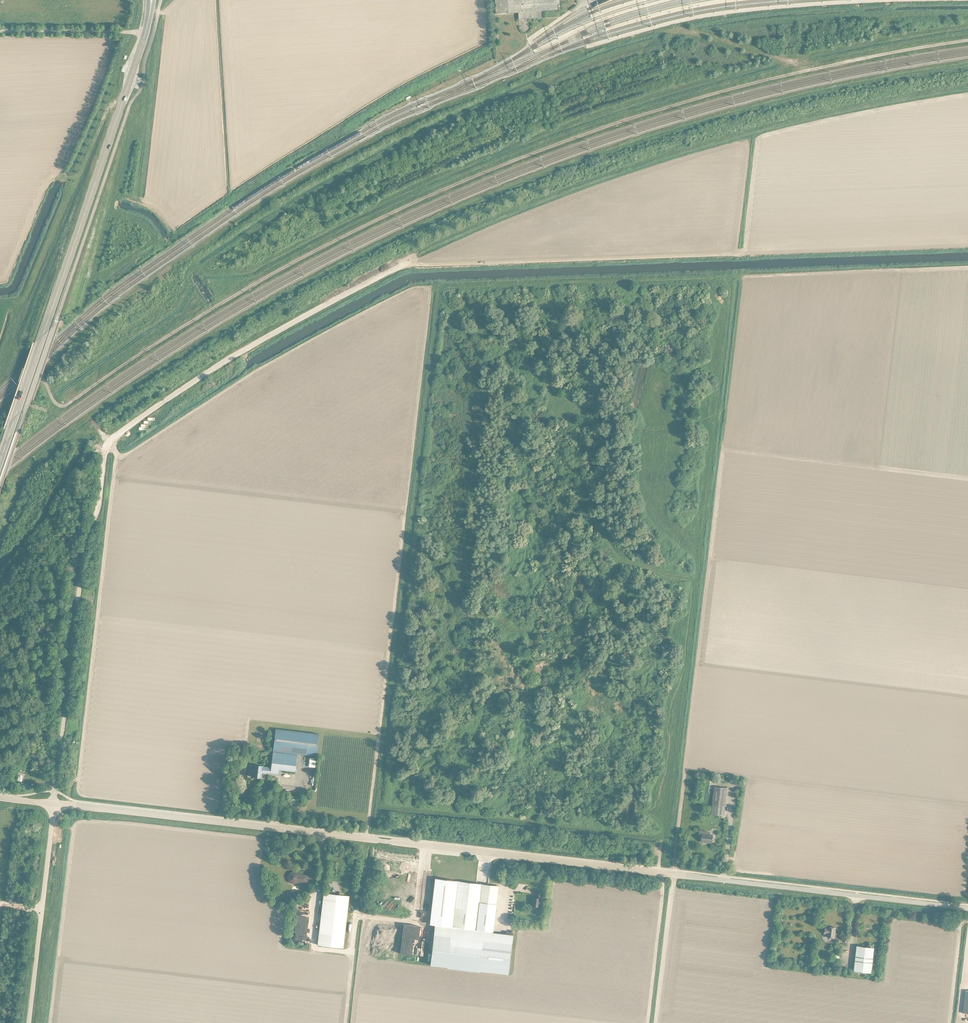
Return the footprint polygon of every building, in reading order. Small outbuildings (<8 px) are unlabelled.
[(558,12),(557,5),(556,5),(556,3),(557,3),(557,0),(495,0),(496,6),(497,6),(497,8),(496,8),(496,16),(519,15),(519,21),(525,21),(541,20),(541,13),(558,12)] [(298,756),(306,757),(317,758),(320,736),(276,731),(272,769),(255,767),(255,771),(252,771),(252,775),(254,775),(254,779),(262,780),(263,775),(279,777),(280,772),(296,774),(298,756)] [(712,816),(724,817),(727,790),(715,789),(712,816)] [(714,841),(713,838),(713,837),(706,836),(707,833),(700,833),(699,837),(702,838),(702,844),(712,845),(712,842),(714,841)] [(308,877),(300,877),(300,876),(298,876),(296,875),(295,874),(291,875),(289,879),(290,883),(294,886),(299,884),(308,885),(308,877)] [(477,932),(479,912),(484,913),(483,925),(495,926),(497,906),(499,888),(459,883),(456,910),(454,929),(477,932)] [(325,895),(322,919),(319,947),(344,950),(350,898),(325,895)] [(532,908),(541,909),(543,897),(537,896),(537,900),(533,900),(532,908)] [(828,936),(828,939),(838,940),(838,936),(838,937),(835,936),(836,930),(829,929),(829,930),(825,930),(825,936),(828,936)] [(434,937),(431,967),(509,976),(513,946),(484,943),(483,950),(451,947),(452,939),(434,937)] [(854,973),(872,975),(874,950),(857,948),(854,973)]
